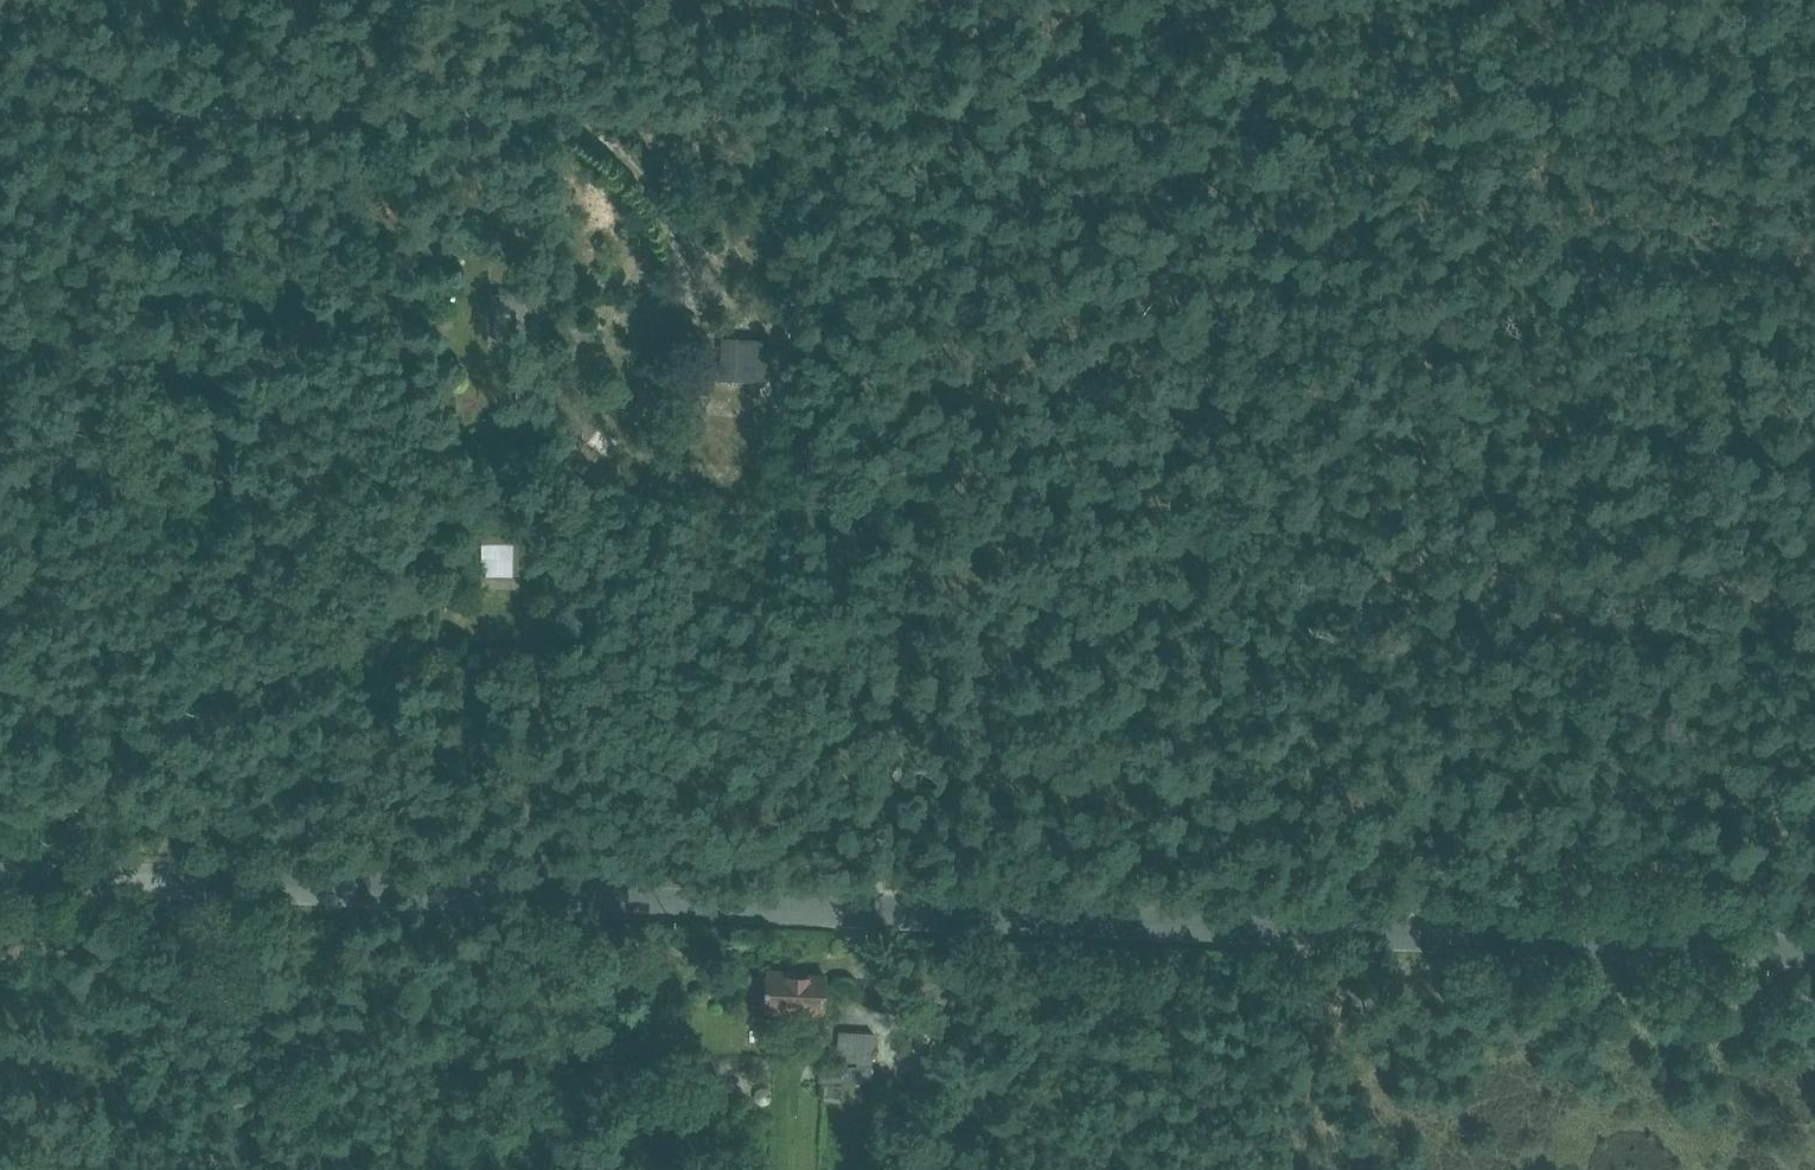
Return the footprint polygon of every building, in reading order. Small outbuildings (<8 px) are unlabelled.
[(516,310),(518,342),(539,341),(537,294),(491,295),(492,311),(516,310)] [(766,385),(769,342),(721,339),(719,382),(766,385)] [(520,590),(521,537),(482,536),(481,589),(520,590)] [(794,975),(766,974),(765,1007),(752,1007),(752,1026),(803,1029),(803,1033),(824,1034),(827,979),(794,977),(794,975)] [(879,1035),(838,1033),(837,1063),(857,1064),(856,1068),(819,1068),(819,1084),(836,1084),(836,1088),(823,1088),(822,1099),(841,1099),(842,1084),(877,1084),(879,1035)]
